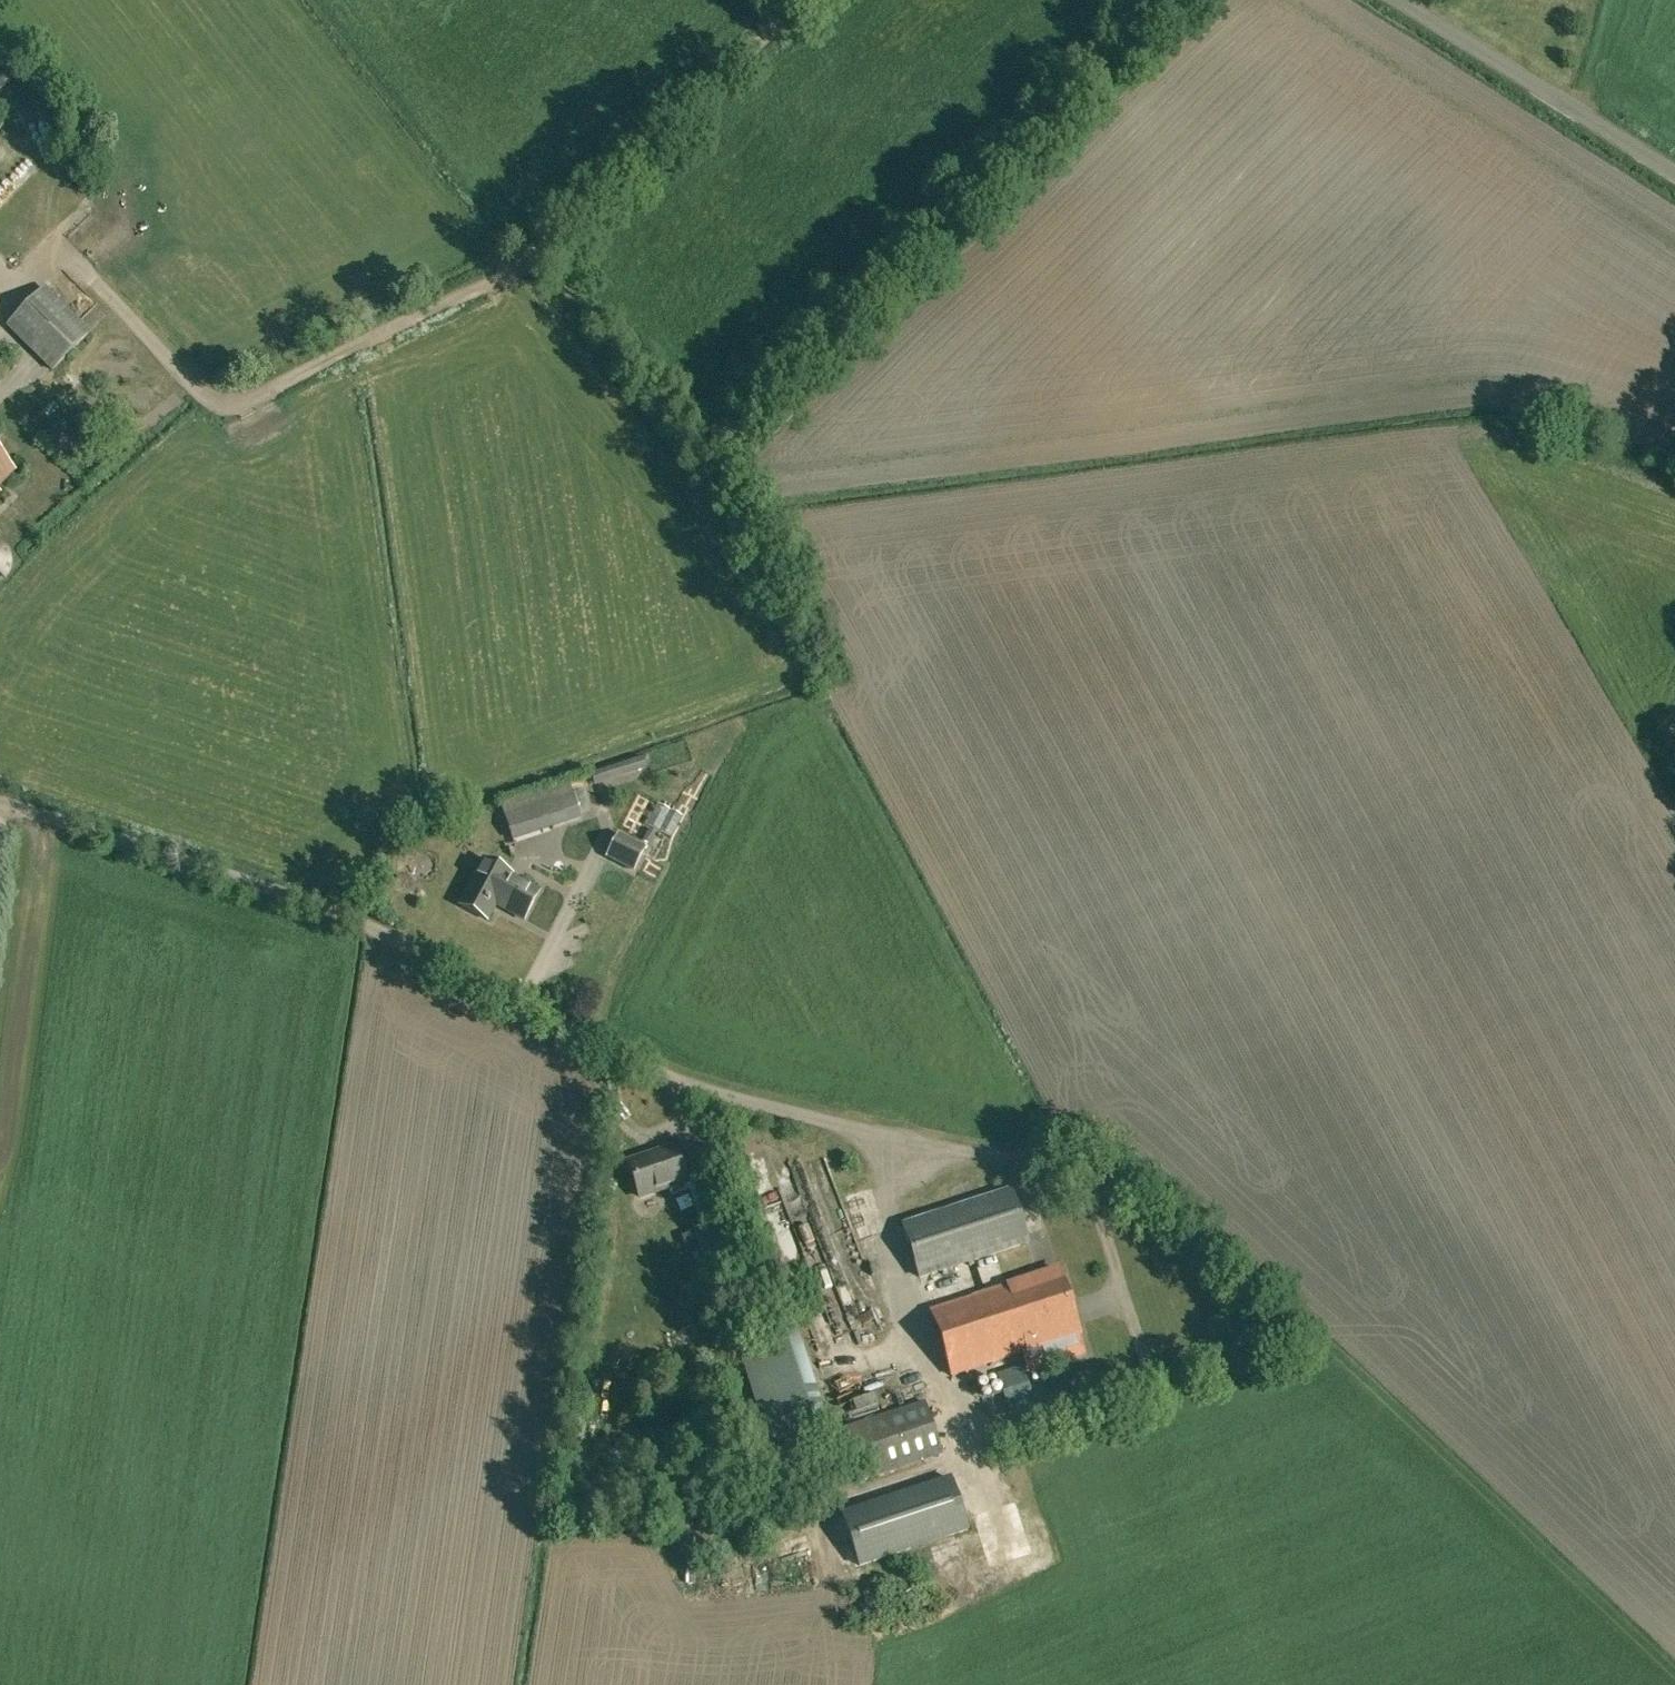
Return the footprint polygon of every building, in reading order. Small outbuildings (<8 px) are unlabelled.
[(15,63),(0,76),(0,95),(1,96),(25,75),(15,63)] [(46,288),(8,326),(52,370),(90,332),(46,288)] [(0,457),(0,483),(13,470),(0,457)] [(6,578),(10,569),(11,566),(12,560),(11,557),(11,553),(8,547),(6,544),(4,542),(1,539),(0,540),(0,574),(6,578)] [(581,815),(569,778),(501,800),(513,837),(581,815)] [(618,835),(607,855),(634,869),(644,849),(618,835)] [(535,889),(531,887),(502,872),(504,869),(480,856),(455,902),(482,917),(491,901),(520,917),(535,889)] [(640,1197),(687,1181),(676,1147),(629,1163),(640,1197)] [(707,1184),(690,1190),(700,1220),(714,1216),(718,1214),(714,1203),(707,1184)] [(1011,1191),(950,1211),(903,1226),(920,1277),(1028,1242),(1011,1191)] [(1014,1250),(985,1259),(984,1258),(954,1267),(960,1289),(976,1284),(974,1276),(998,1268),(1000,1275),(1020,1269),(1014,1250)] [(1008,1286),(931,1311),(952,1376),(953,1376),(953,1375),(1080,1334),(1059,1270),(1008,1286)] [(1023,1367),(997,1375),(1010,1415),(1036,1407),(1023,1367)] [(942,1453),(925,1402),(846,1429),(863,1479),(942,1453)] [(860,1566),(968,1530),(951,1478),(843,1514),(860,1566)]
